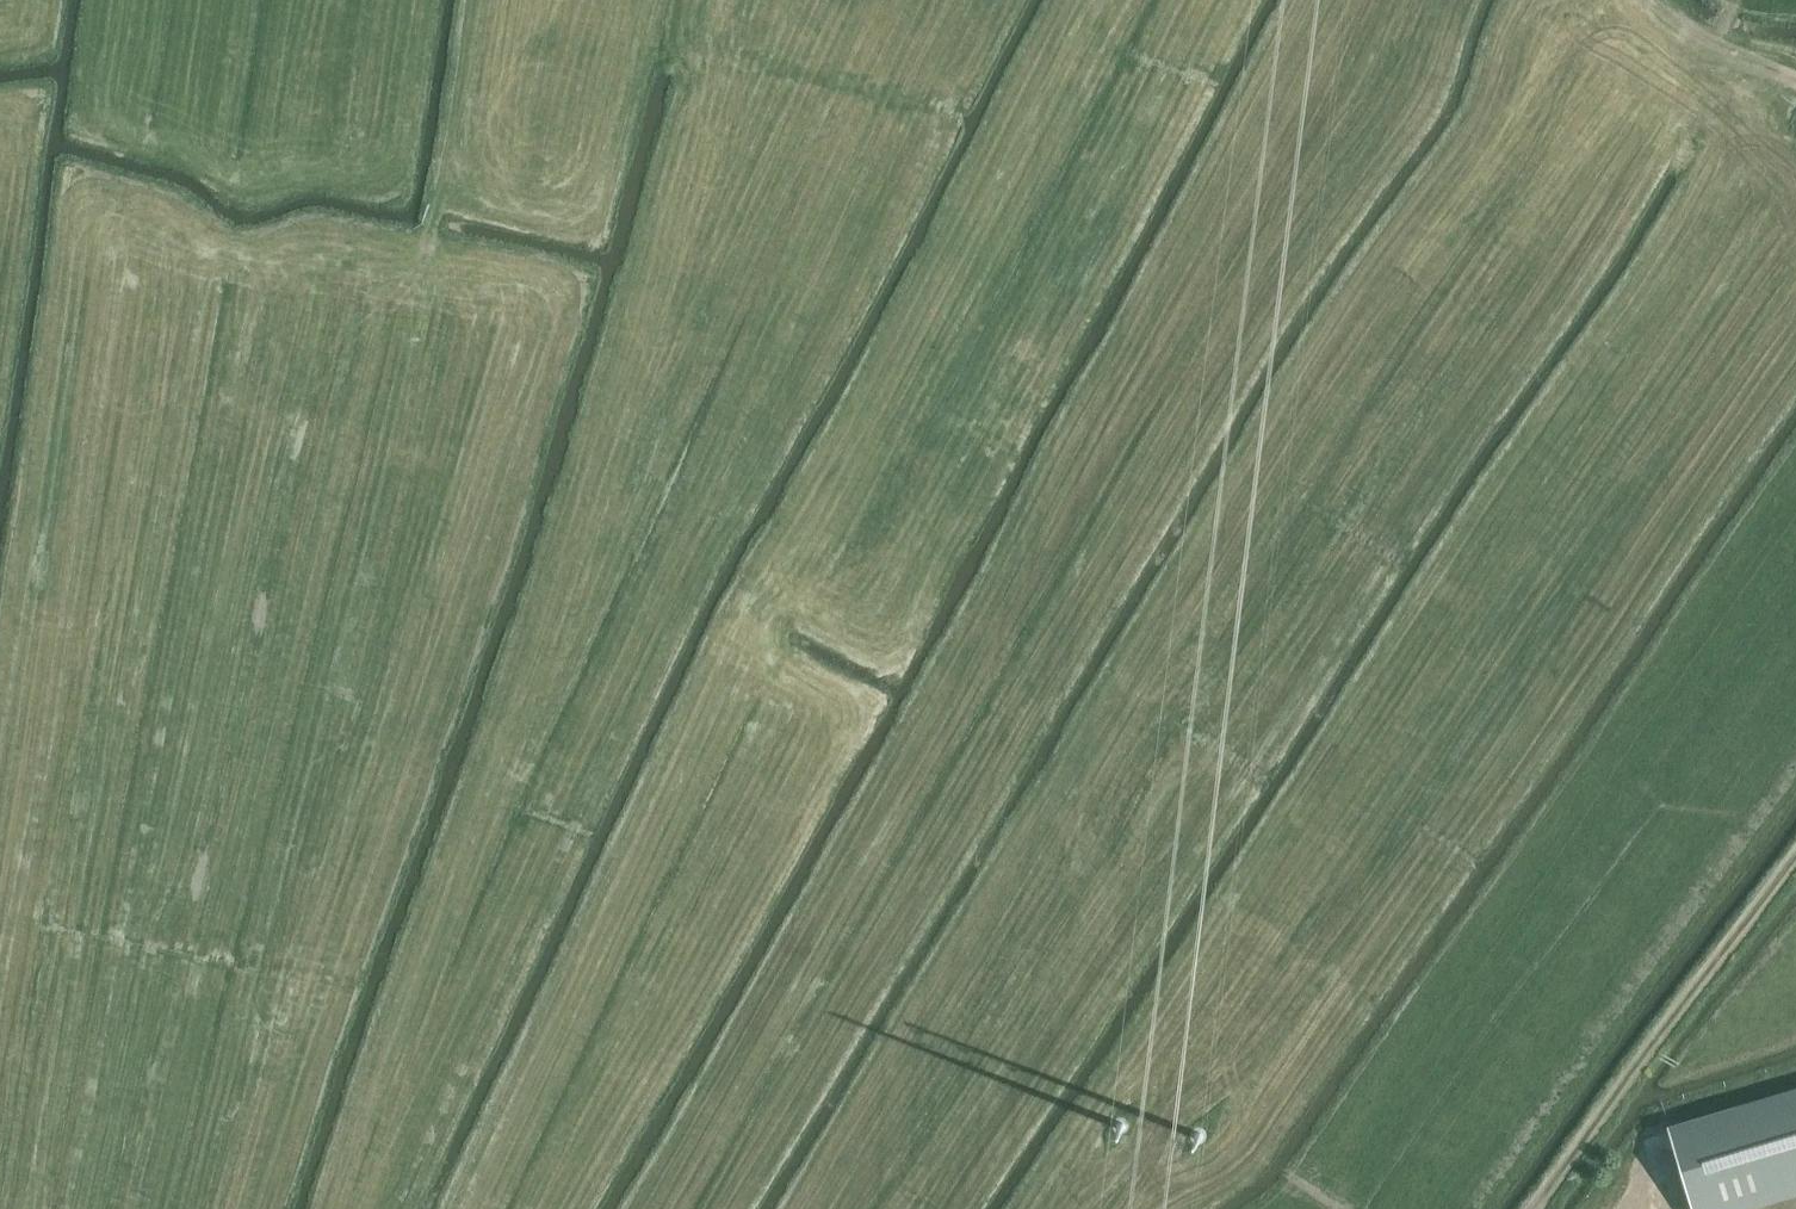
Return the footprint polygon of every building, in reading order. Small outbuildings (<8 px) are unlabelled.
[(1694,1208),(1733,1208),(1795,1190),(1795,1094),(1671,1131),(1694,1208)]
